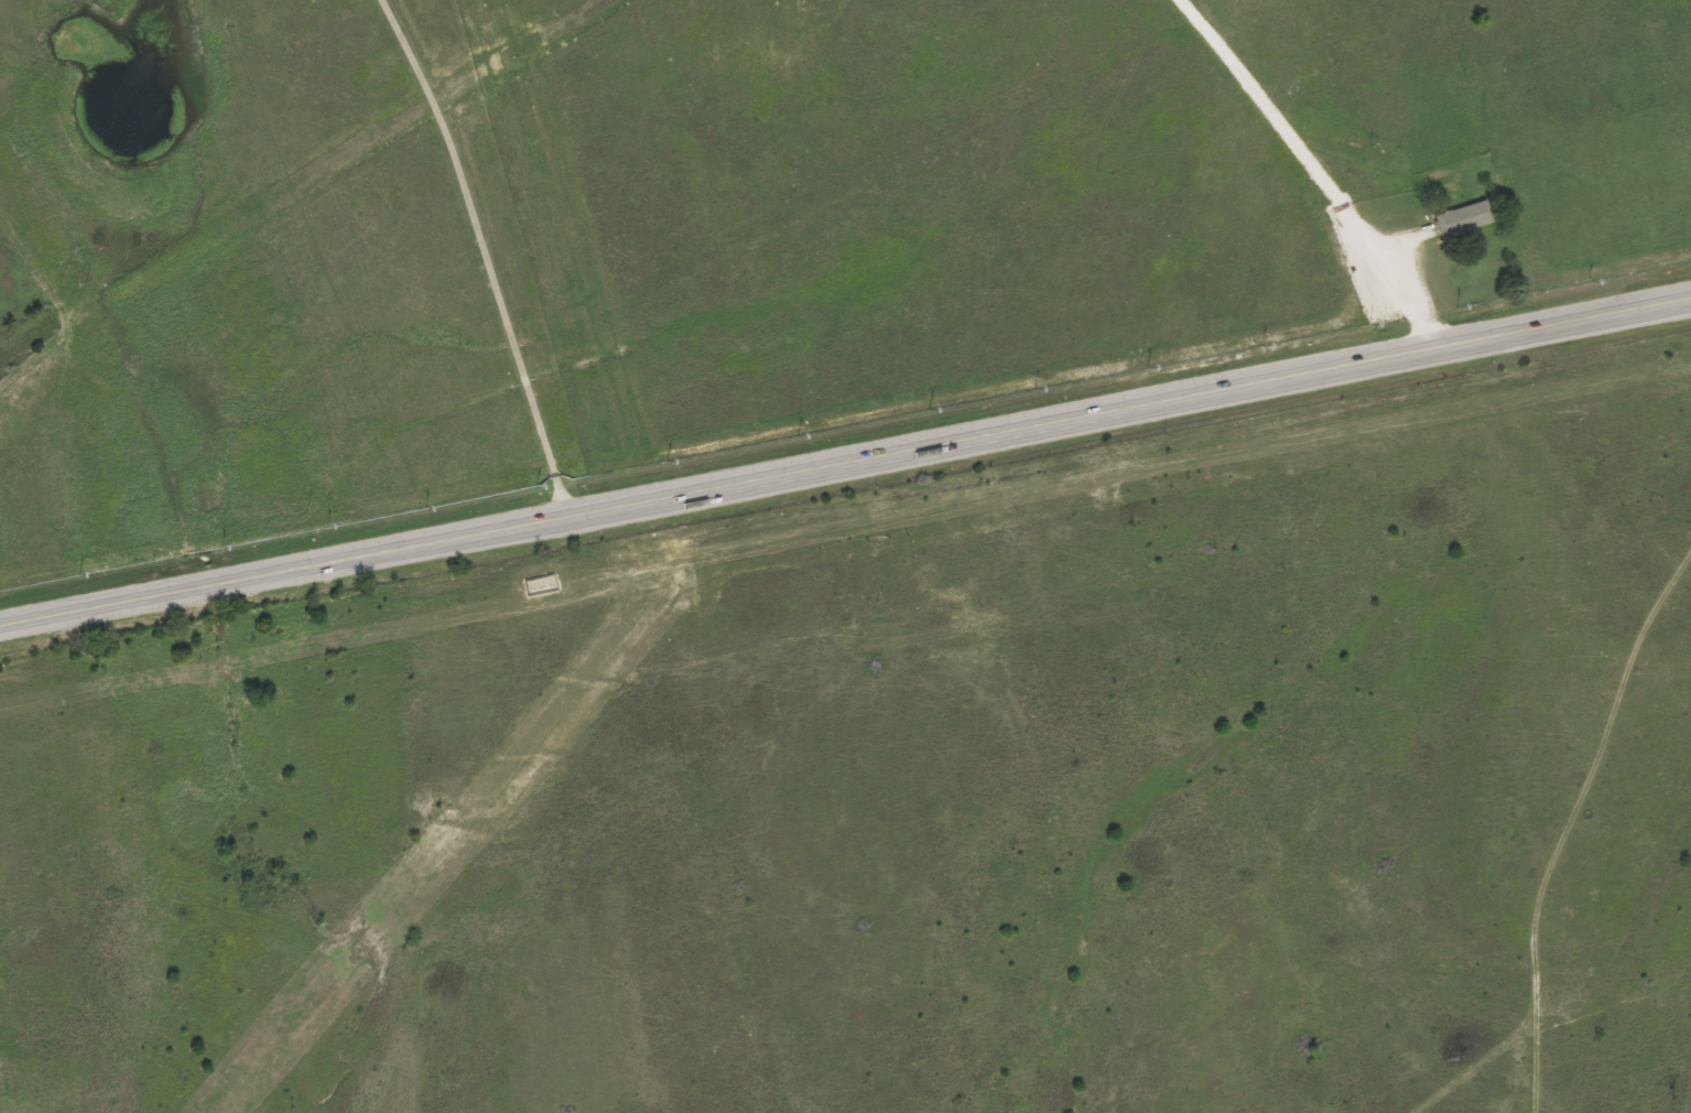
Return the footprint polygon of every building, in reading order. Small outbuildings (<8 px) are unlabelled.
[(1438,214),(1489,202),(1495,224),(1443,237),(1438,214)]
